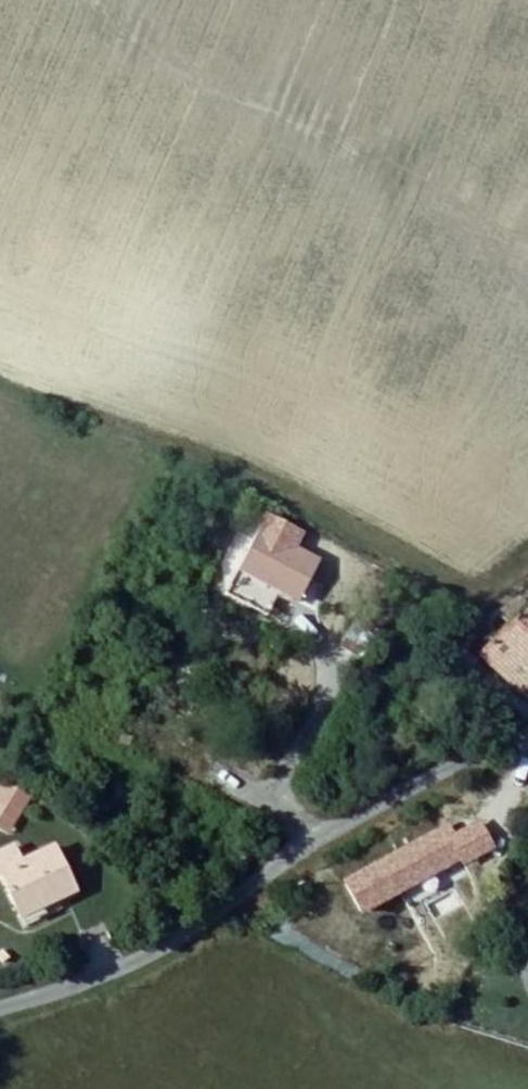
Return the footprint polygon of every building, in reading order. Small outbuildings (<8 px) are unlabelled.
[(260,531),(239,575),(280,594),(304,605),(324,561),(260,531)] [(280,594),(239,575),(228,599),(269,618),(280,594)] [(527,699),(527,610),(507,626),(513,632),(488,661),(511,688),(527,699)] [(0,783),(0,827),(9,833),(38,788),(8,770),(0,783)] [(47,906),(42,895),(74,881),(60,849),(24,864),(18,848),(0,855),(0,874),(6,871),(24,915),(47,906)] [(42,895),(47,906),(78,893),(74,881),(42,895)]
